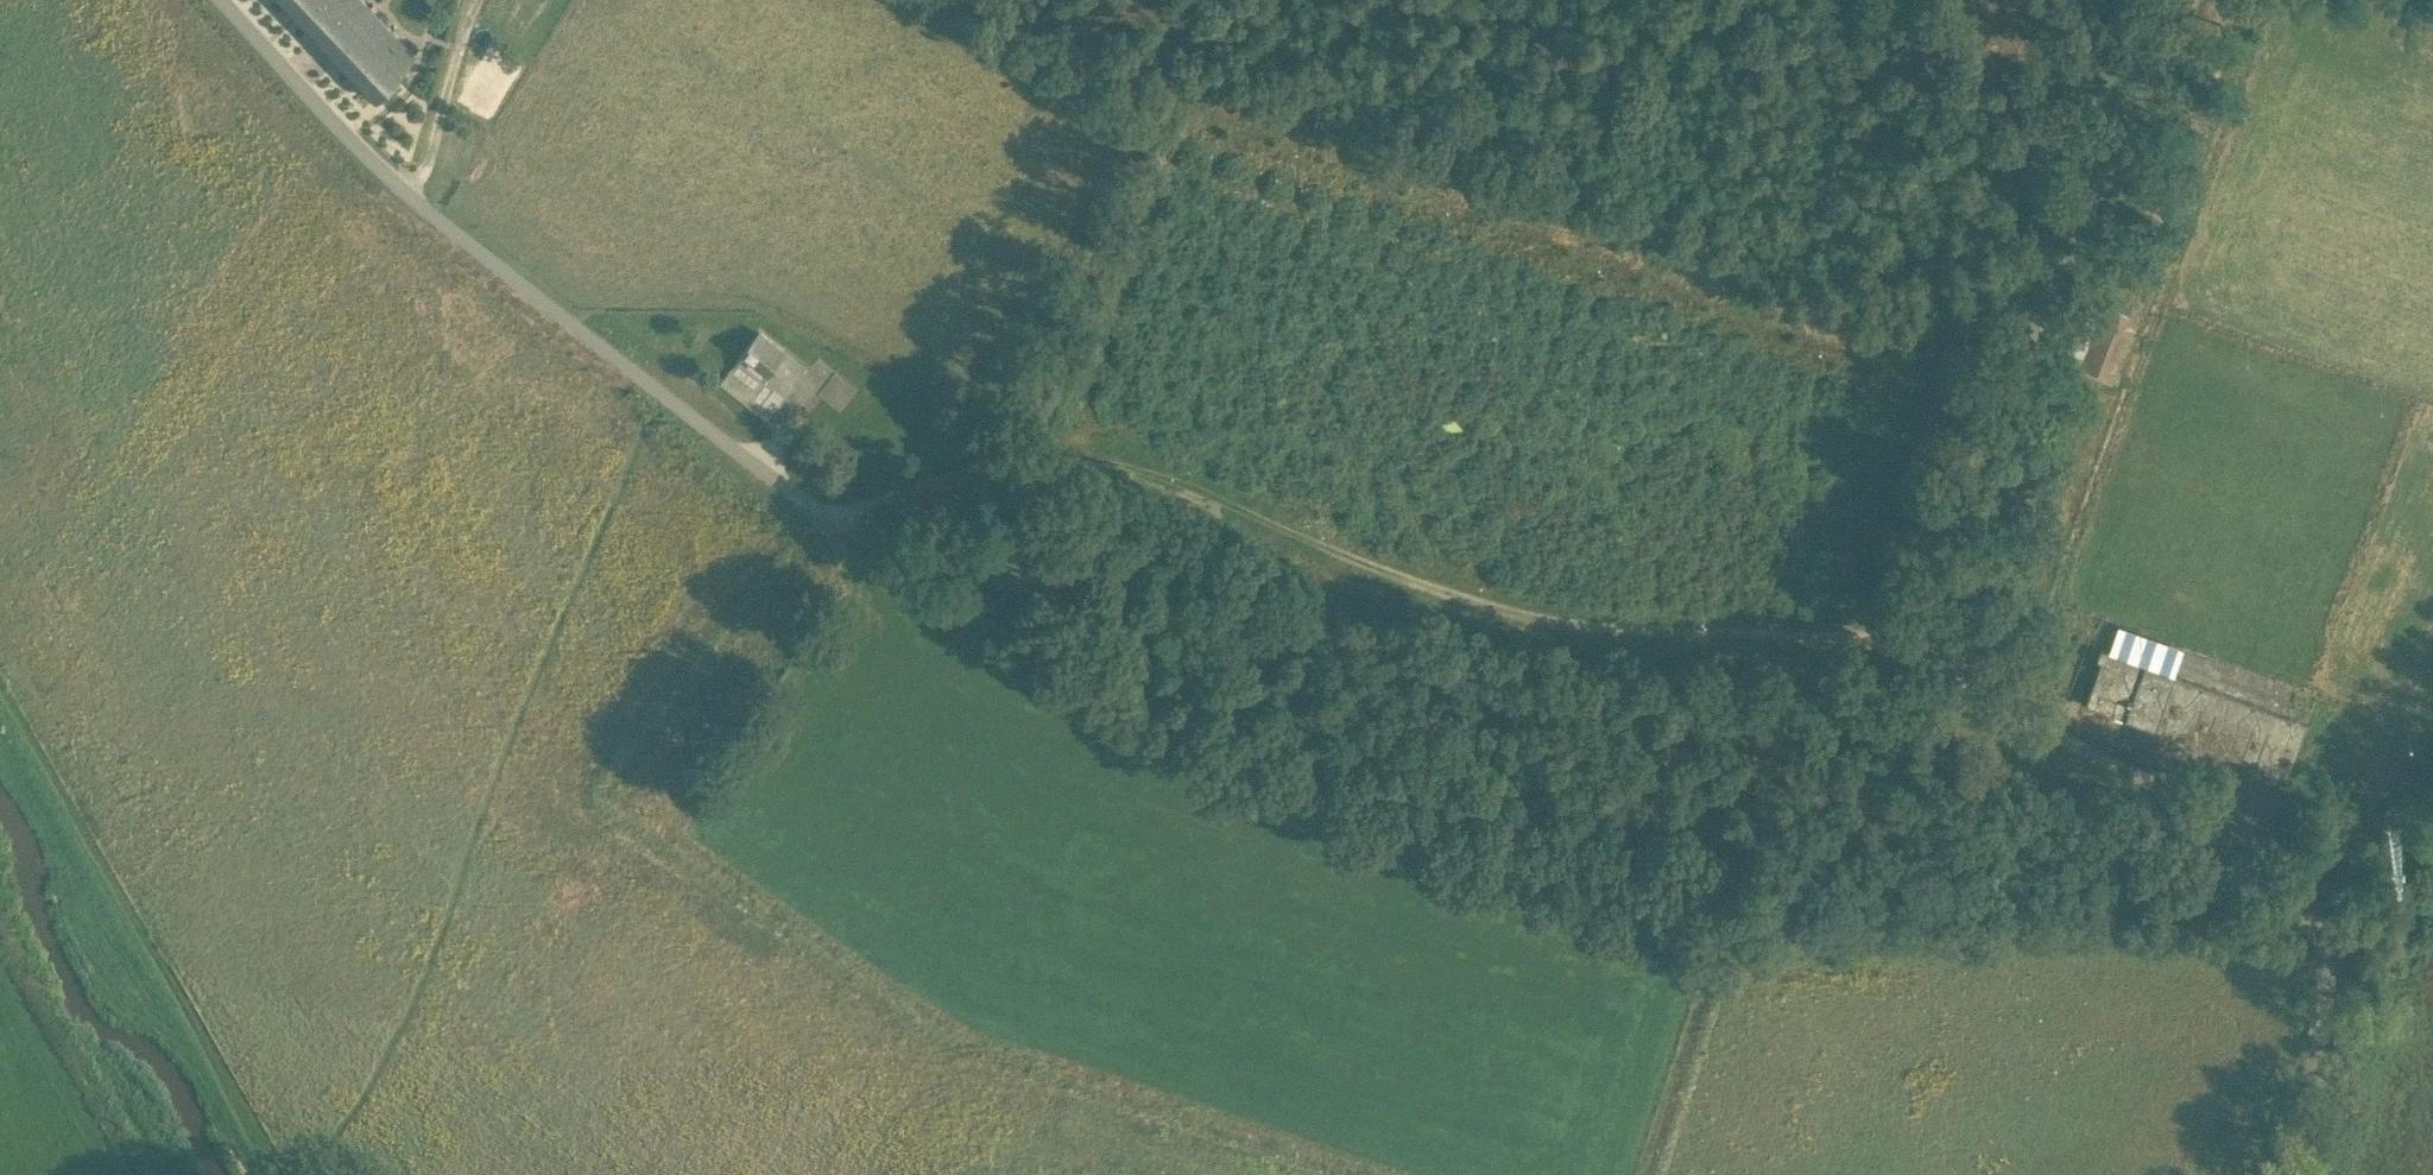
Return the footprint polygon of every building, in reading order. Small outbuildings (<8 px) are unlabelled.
[(368,0),(286,0),(327,44),(371,3),(368,0)] [(399,33),(371,3),(327,44),(376,96),(405,69),(382,44),(386,41),(389,43),(399,33)] [(2107,373),(2129,315),(2104,305),(2082,364),(2107,373)] [(770,368),(784,350),(760,331),(746,349),(770,368)] [(2086,702),(2123,715),(2288,774),(2307,720),(2102,646),(2097,657),(2102,659),(2086,702)]
